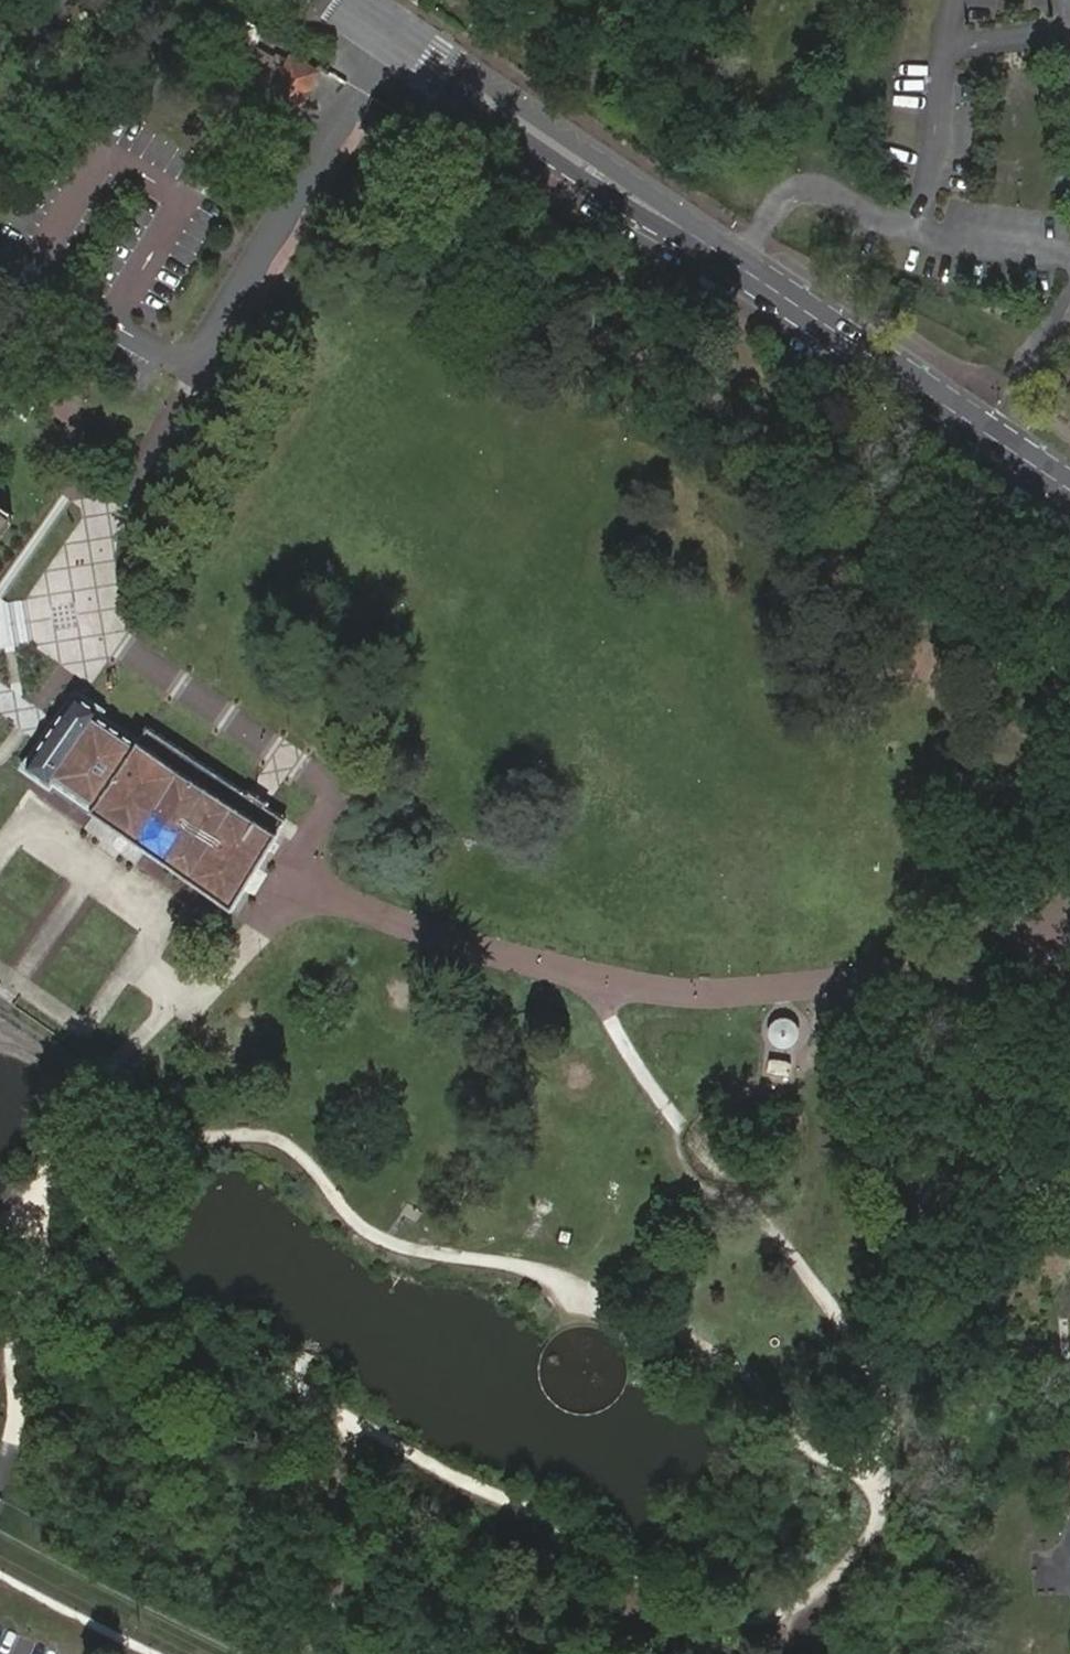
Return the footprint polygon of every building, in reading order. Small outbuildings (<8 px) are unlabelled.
[(230,20),(213,50),(254,72),(263,58),(252,52),(259,36),(230,20)] [(276,59),(257,93),(295,116),(308,95),(305,93),(315,77),(292,63),(288,66),(276,59)] [(15,519),(0,509),(0,541),(15,519)] [(168,761),(140,742),(102,716),(106,712),(76,693),(24,768),(52,789),(56,782),(236,908),(283,835),(168,761)] [(148,730),(140,742),(168,761),(283,835),(291,822),(148,730)] [(778,1041),(795,1039),(793,1019),(776,1021),(778,1041)]
